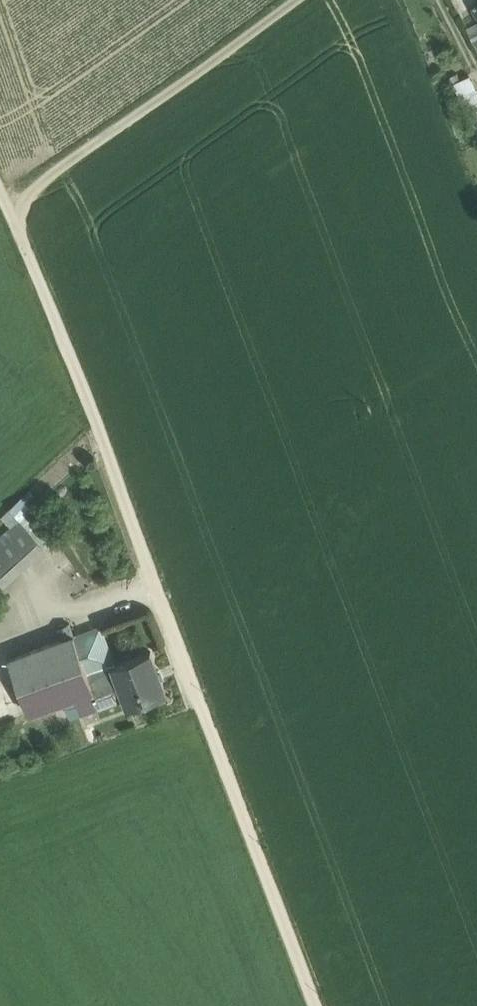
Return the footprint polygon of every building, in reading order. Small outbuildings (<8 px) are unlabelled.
[(457,78),(476,131),(476,80),(474,72),(457,78)] [(0,537),(0,587),(46,546),(21,518),(0,537)] [(91,681),(115,672),(112,664),(114,664),(101,627),(75,637),(91,681)] [(74,635),(9,658),(29,712),(75,695),(81,712),(124,696),(115,672),(91,681),(75,637),(74,635)] [(114,664),(112,664),(115,672),(124,696),(128,706),(165,693),(149,651),(114,664)]
